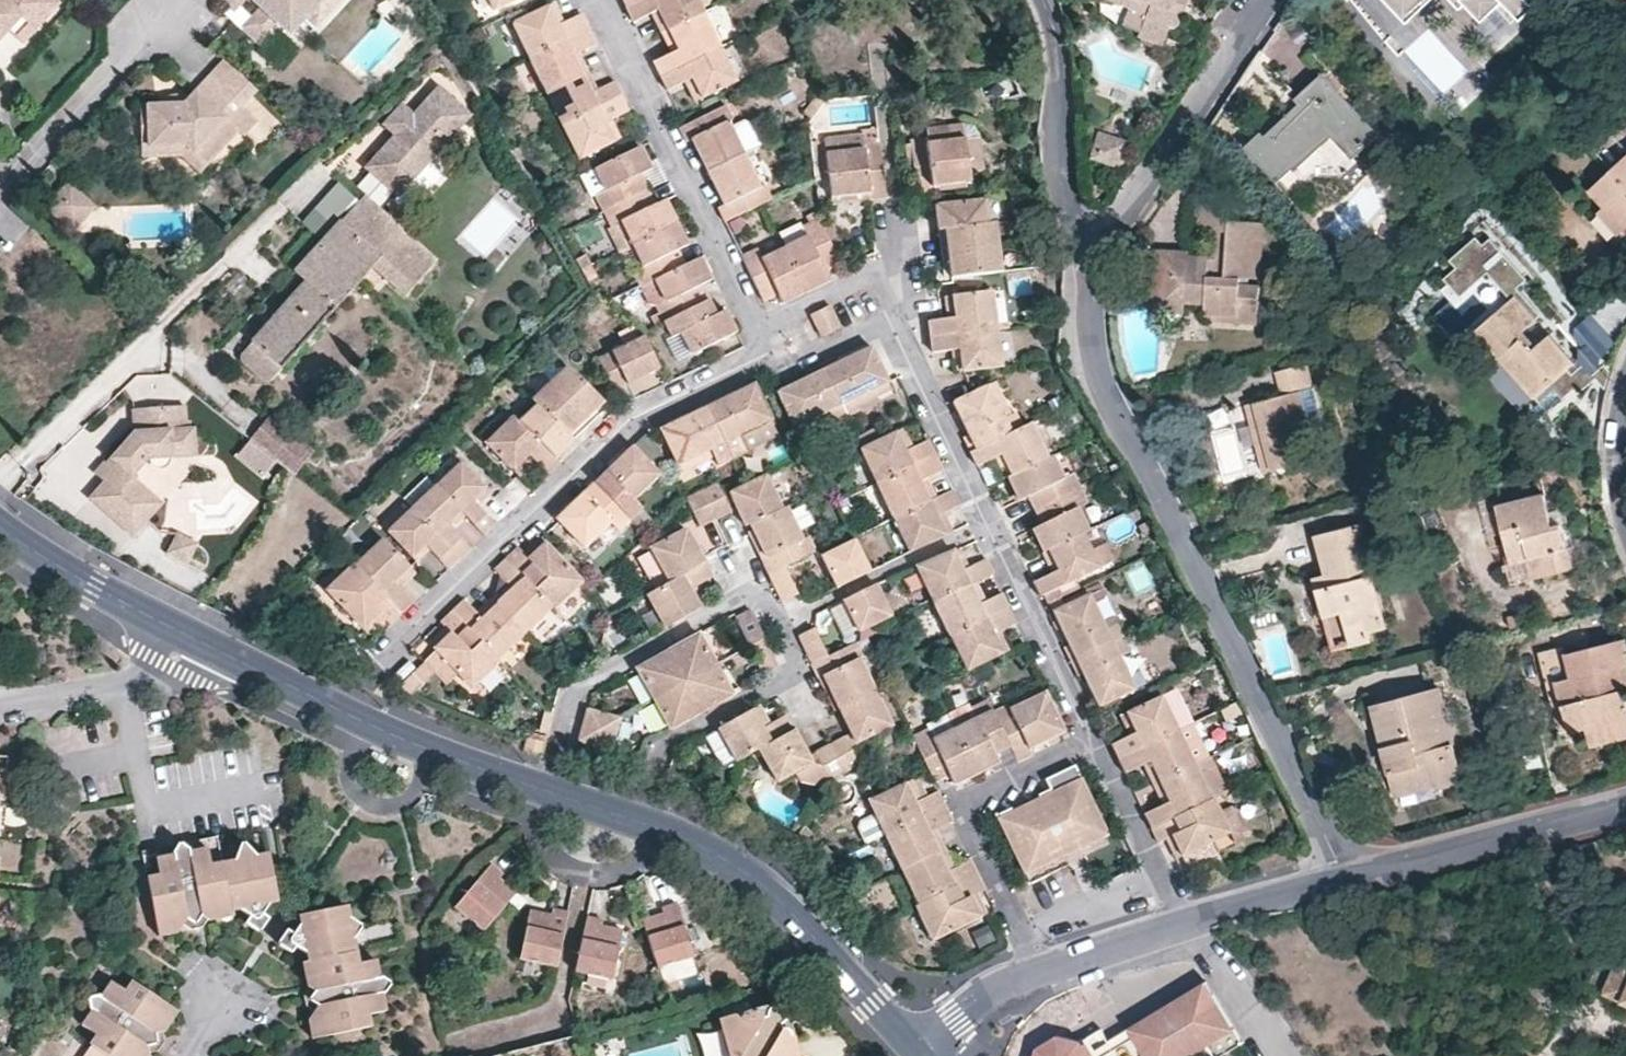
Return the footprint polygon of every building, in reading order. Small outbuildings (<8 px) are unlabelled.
[(6,29),(18,16),(32,15),(46,0),(0,0),(0,35),(6,29)] [(6,29),(20,41),(59,0),(46,0),(32,15),(18,16),(6,29)] [(239,21),(256,37),(276,16),(286,24),(298,12),(307,2),(320,13),(332,0),(257,0),(239,21)] [(561,10),(556,0),(549,3),(558,24),(566,20),(561,10)] [(702,13),(695,0),(641,0),(627,7),(635,22),(652,14),(659,10),(668,30),(702,13)] [(1103,2),(1124,11),(1128,3),(1118,0),(1098,0),(1103,2)] [(1144,5),(1132,35),(1134,40),(1157,49),(1164,33),(1166,33),(1168,32),(1170,32),(1172,31),(1179,12),(1182,4),(1174,0),(1143,0),(1144,5)] [(1403,15),(1419,0),(1388,0),(1403,15)] [(1484,10),(1474,0),(1453,0),(1474,21),(1484,10)] [(1484,10),(1495,0),(1474,0),(1484,10)] [(307,2),(298,12),(310,23),(320,13),(307,2)] [(558,24),(549,3),(511,22),(528,56),(589,26),(583,12),(566,20),(558,24)] [(660,75),(718,47),(702,13),(668,30),(677,48),(671,51),(653,60),(660,75)] [(597,41),(589,26),(528,56),(544,90),(582,71),(573,53),(579,49),(597,41)] [(677,48),(668,30),(662,33),(667,44),(671,51),(677,48)] [(735,82),(718,47),(660,75),(668,90),(686,81),(692,79),(701,97),(735,82)] [(582,71),(589,68),(584,58),(579,49),(573,53),(582,71)] [(255,88),(223,59),(179,106),(139,106),(137,148),(181,148),(190,157),(202,168),(234,133),(239,137),(252,121),(237,108),(255,88)] [(590,89),(597,86),(594,79),(589,68),(582,71),(590,89)] [(582,71),(544,90),(562,124),(622,94),(614,77),(597,86),(590,89),(582,71)] [(1336,139),(1354,161),(1382,135),(1328,76),(1301,99),(1305,102),(1298,109),(1292,115),(1269,136),(1265,132),(1249,146),(1281,181),(1293,169),(1297,172),(1325,146),(1321,142),(1331,134),(1336,139)] [(692,79),(686,81),(690,91),(695,100),(701,97),(692,79)] [(474,118),(439,87),(413,115),(402,104),(381,128),(393,138),(363,170),(369,176),(392,196),(398,202),(474,118)] [(612,115),(628,107),(622,94),(562,124),(578,157),(614,139),(604,119),(612,115)] [(726,104),(685,124),(680,127),(687,140),(693,137),(701,153),(709,170),(744,153),(727,121),(732,118),(726,104)] [(604,119),(614,139),(622,136),(617,125),(612,115),(604,119)] [(948,141),(968,138),(965,122),(946,124),(946,130),(948,141)] [(927,133),(928,138),(929,144),(948,141),(946,130),(927,133)] [(1325,146),(1336,139),(1331,134),(1321,142),(1325,146)] [(865,151),(867,146),(865,135),(828,140),(829,156),(865,151)] [(968,138),(972,174),(986,172),(983,137),(968,138)] [(913,139),(919,195),(926,194),(935,194),(934,187),(973,182),(972,174),(968,138),(948,141),(929,144),(928,138),(913,139)] [(1359,165),(1354,161),(1336,139),(1325,146),(1297,172),(1293,169),(1281,181),(1294,196),(1316,177),(1342,181),(1359,165)] [(1120,148),(1095,141),(1089,162),(1114,169),(1120,148)] [(656,166),(645,142),(601,166),(611,187),(601,192),(608,207),(654,185),(649,176),(647,171),(656,166)] [(888,198),(881,144),(867,146),(865,151),(829,156),(834,198),(872,195),(872,200),(880,199),(888,198)] [(181,148),(137,148),(137,156),(190,157),(181,148)] [(759,184),(744,153),(709,170),(719,192),(724,202),(719,205),(726,220),(762,202),(772,197),(765,181),(759,184)] [(1592,187),(1607,204),(1610,200),(1625,217),(1625,155),(1592,187)] [(100,205),(69,175),(45,203),(76,232),(100,205)] [(392,196),(369,176),(359,186),(382,207),(392,196)] [(654,185),(608,207),(617,223),(627,218),(637,240),(682,219),(671,197),(661,201),(658,196),(654,185)] [(1239,311),(1238,319),(1260,320),(1262,281),(1244,280),(1244,274),(1257,275),(1262,219),(1233,216),(1235,197),(1201,194),(1199,214),(1198,225),(1219,228),(1217,254),(1193,252),(1190,250),(1161,248),(1156,307),(1169,309),(1169,295),(1189,297),(1209,298),(1220,311),(1239,311)] [(836,208),(873,203),(872,200),(872,195),(834,198),(836,208)] [(364,199),(340,225),(380,263),(375,269),(406,296),(435,265),(438,262),(364,199)] [(1625,227),(1625,217),(1610,200),(1607,204),(1600,210),(1621,231),(1625,227)] [(986,201),(936,207),(937,219),(938,231),(948,230),(988,224),(986,201)] [(694,242),(682,219),(637,240),(649,263),(640,268),(646,282),(662,275),(690,261),(686,252),(683,246),(694,242)] [(1267,219),(1262,219),(1257,275),(1264,275),(1267,219)] [(788,254),(807,294),(822,288),(833,282),(828,272),(842,266),(839,260),(823,225),(821,220),(805,228),(811,242),(788,254)] [(830,222),(823,225),(839,260),(846,256),(830,222)] [(998,223),(988,224),(948,230),(951,254),(1001,248),(998,223)] [(323,243),(364,280),(375,269),(380,263),(340,225),(323,243)] [(948,230),(938,231),(939,243),(941,255),(951,254),(948,230)] [(1485,268),(1504,291),(1519,278),(1488,242),(1482,248),(1471,235),(1446,256),(1457,268),(1444,278),(1456,293),(1485,268)] [(269,385),(364,280),(323,243),(296,272),(308,283),(250,345),(239,357),(239,364),(262,385),(269,385)] [(953,266),(942,268),(935,268),(936,275),(936,280),(929,280),(929,287),(954,284),(955,278),(1003,272),(1001,248),(951,254),(953,266)] [(779,295),(784,305),(795,300),(807,294),(788,254),(766,265),(759,252),(744,258),(765,301),(773,298),(779,295)] [(663,300),(671,317),(715,296),(711,287),(707,278),(715,274),(705,254),(690,261),(662,275),(672,296),(663,300)] [(951,254),(941,255),(942,268),(953,266),(951,254)] [(951,317),(930,320),(931,328),(932,337),(1001,329),(997,290),(957,295),(959,316),(951,317)] [(1579,361),(1521,293),(1480,328),(1538,395),(1548,387),(1579,361)] [(949,296),(951,317),(959,316),(957,295),(949,296)] [(1188,310),(1189,297),(1169,295),(1169,309),(1188,310)] [(699,348),(741,327),(731,306),(722,310),(720,306),(715,296),(671,317),(678,333),(689,329),(699,348)] [(1209,316),(1238,319),(1239,311),(1220,311),(1209,298),(1209,316)] [(823,336),(842,328),(831,306),(812,315),(823,336)] [(1569,330),(1594,360),(1616,341),(1590,312),(1569,330)] [(607,342),(617,328),(598,315),(588,329),(607,342)] [(1001,329),(932,337),(933,347),(934,353),(955,350),(963,349),(965,372),(1005,367),(1001,329)] [(598,355),(613,387),(639,374),(659,364),(643,333),(598,355)] [(841,362),(839,357),(823,365),(848,416),(863,409),(861,404),(858,397),(890,381),(873,347),(857,355),(841,362)] [(963,349),(955,350),(957,373),(965,372),(963,349)] [(1319,455),(1302,388),(1313,385),(1308,360),(1279,369),(1284,391),(1268,396),(1249,402),(1268,469),(1319,455)] [(848,416),(823,365),(808,372),(811,377),(800,382),(779,392),(796,426),(828,412),(834,422),(848,416)] [(600,412),(605,417),(619,404),(608,394),(604,398),(570,366),(551,383),(584,417),(595,407),(600,412)] [(1518,407),(1529,396),(1504,369),(1493,379),(1518,407)] [(534,399),(539,403),(568,434),(584,417),(551,383),(534,399)] [(706,404),(731,456),(742,450),(737,440),(735,435),(765,420),(748,384),(730,393),(706,404)] [(970,431),(964,434),(971,451),(1025,426),(1017,409),(1006,414),(993,387),(958,404),(964,418),(970,431)] [(539,403),(521,422),(554,457),(563,448),(573,439),(568,434),(539,403)] [(717,462),(731,456),(706,404),(683,415),(661,426),(677,462),(709,447),(712,453),(717,462)] [(584,417),(589,422),(595,416),(600,412),(595,407),(584,417)] [(188,424),(188,408),(132,412),(134,433),(104,463),(93,475),(103,484),(88,501),(134,542),(165,506),(136,480),(150,464),(199,460),(197,429),(197,423),(188,424)] [(278,461),(296,476),(316,451),(271,415),(251,440),(252,440),(278,461)] [(521,422),(516,416),(488,443),(513,469),(531,453),(536,459),(548,472),(558,461),(554,457),(521,422)] [(568,434),(573,439),(581,430),(589,422),(584,417),(568,434)] [(768,425),(765,420),(735,435),(737,440),(768,425)] [(1025,426),(971,451),(975,458),(978,465),(997,457),(1005,453),(1014,474),(1050,457),(1033,422),(1025,426)] [(908,450),(914,447),(905,427),(899,430),(908,450)] [(878,482),(936,454),(932,447),(929,440),(914,447),(908,450),(899,430),(863,447),(862,448),(878,482)] [(278,461),(252,440),(237,458),(263,479),(278,461)] [(596,480),(632,518),(643,507),(636,498),(660,475),(632,446),(615,462),(596,480)] [(709,447),(677,462),(681,467),(712,453),(709,447)] [(513,469),(517,474),(518,475),(526,467),(536,459),(531,453),(513,469)] [(1005,453),(997,457),(1007,477),(1008,477),(1014,474),(1005,453)] [(929,478),(944,471),(940,464),(936,454),(878,482),(895,517),(931,500),(922,481),(929,478)] [(1030,493),(1037,508),(1084,487),(1077,472),(1066,477),(1055,454),(1050,457),(1014,474),(1008,477),(1014,489),(1019,498),(1030,493)] [(486,485),(462,460),(437,483),(467,513),(472,518),(486,533),(498,521),(484,505),(482,504),(474,497),(486,485)] [(782,509),(766,475),(745,485),(729,493),(741,518),(745,527),(751,524),(782,509)] [(931,500),(938,497),(929,478),(922,481),(931,500)] [(559,514),(561,517),(586,545),(607,526),(615,533),(632,518),(596,480),(572,502),(559,514)] [(467,513),(437,483),(412,506),(461,556),(474,544),(459,530),(454,526),(460,520),(467,513)] [(704,490),(718,519),(732,512),(725,495),(718,483),(704,490)] [(488,499),(494,493),(486,485),(474,497),(482,504),(488,499)] [(1084,487),(1037,508),(1044,522),(1034,527),(1040,539),(1046,551),(1050,549),(1087,531),(1091,529),(1079,505),(1091,500),(1084,487)] [(703,526),(718,519),(704,490),(689,498),(703,526)] [(946,514),(961,507),(957,499),(953,490),(938,497),(931,500),(895,517),(911,552),(947,535),(940,517),(946,514)] [(1526,552),(1532,574),(1574,563),(1562,521),(1555,523),(1553,517),(1546,490),(1498,503),(1511,556),(1526,552)] [(461,556),(412,506),(388,529),(418,560),(433,545),(438,551),(451,565),(461,556)] [(785,566),(816,551),(808,535),(802,537),(787,507),(751,524),(755,531),(762,545),(767,556),(763,559),(769,573),(785,566)] [(947,535),(954,531),(946,514),(940,517),(947,535)] [(1110,542),(1136,534),(1130,516),(1104,524),(1110,542)] [(1369,631),(1373,630),(1389,625),(1376,573),(1390,569),(1381,533),(1369,536),(1364,519),(1320,531),(1325,551),(1331,573),(1334,584),(1323,587),(1330,614),(1346,609),(1352,626),(1366,622),(1369,631)] [(656,546),(673,580),(705,562),(703,558),(704,557),(698,546),(689,528),(656,546)] [(1056,579),(1037,588),(1041,596),(1045,604),(1106,575),(1087,531),(1050,549),(1063,576),(1056,579)] [(200,546),(177,534),(165,557),(188,569),(200,546)] [(533,542),(525,550),(533,559),(539,554),(535,550),(539,546),(546,540),(542,534),(533,542)] [(385,538),(358,563),(404,609),(417,597),(403,583),(399,578),(412,565),(385,538)] [(856,538),(824,553),(839,587),(871,571),(856,538)] [(552,601),(555,604),(583,577),(546,540),(539,546),(535,550),(539,554),(533,559),(525,550),(520,545),(509,556),(552,601)] [(430,559),(438,551),(433,545),(418,560),(423,564),(430,559)] [(962,568),(970,565),(961,545),(953,549),(962,568)] [(977,582),(994,574),(989,565),(986,557),(970,565),(962,568),(953,549),(916,567),(934,603),(970,585),(977,582)] [(1046,551),(1044,552),(1056,579),(1063,576),(1050,549),(1046,551)] [(1513,579),(1532,574),(1526,552),(1511,556),(1507,556),(1513,579)] [(500,601),(524,627),(552,601),(509,556),(498,566),(511,580),(516,585),(500,601)] [(358,563),(355,560),(328,585),(364,623),(381,607),(387,612),(394,619),(404,609),(358,563)] [(651,592),(670,627),(703,609),(691,588),(700,584),(708,579),(713,577),(705,562),(673,580),(651,592)] [(417,570),(412,565),(399,578),(403,583),(410,577),(417,570)] [(784,603),(799,595),(785,566),(769,573),(776,588),(784,603)] [(1319,576),(1323,587),(1334,584),(1331,573),(1319,576)] [(494,596),(500,601),(516,585),(511,580),(504,587),(494,596)] [(980,604),(987,601),(977,582),(970,585),(980,604)] [(710,605),(700,584),(691,588),(703,609),(710,605)] [(950,636),(1010,608),(1006,600),(1003,594),(987,601),(980,604),(970,585),(934,603),(950,636)] [(893,618),(878,586),(847,601),(862,633),(893,618)] [(1098,589),(1091,592),(1105,624),(1112,622),(1098,589)] [(1070,642),(1064,645),(1072,661),(1124,635),(1116,619),(1112,622),(1105,624),(1091,592),(1054,609),(1062,626),(1070,642)] [(497,653),(524,627),(500,601),(484,615),(480,610),(467,595),(454,608),(497,653)] [(484,615),(500,601),(494,596),(486,604),(480,610),(484,615)] [(381,607),(364,623),(368,629),(378,620),(387,612),(381,607)] [(501,656),(497,653),(454,608),(442,619),(447,626),(452,631),(435,646),(457,669),(471,684),(501,656)] [(1002,630),(1018,623),(1014,615),(1010,608),(950,636),(967,672),(973,669),(1004,653),(995,633),(1002,630)] [(1375,641),(1373,630),(1369,631),(1366,622),(1352,626),(1346,609),(1330,614),(1340,649),(1375,641)] [(737,618),(750,645),(764,637),(752,611),(737,618)] [(452,631),(447,626),(440,633),(431,642),(435,646),(452,631)] [(813,628),(799,635),(806,651),(812,664),(827,656),(813,628)] [(1004,653),(1010,650),(1002,630),(995,633),(1004,653)] [(686,641),(668,650),(685,682),(718,663),(701,632),(686,641)] [(1124,635),(1072,661),(1079,675),(1085,673),(1090,685),(1100,704),(1136,689),(1120,655),(1126,652),(1132,650),(1124,635)] [(1619,664),(1625,662),(1625,650),(1621,635),(1566,651),(1573,675),(1559,680),(1573,728),(1581,726),(1607,719),(1612,737),(1623,734),(1625,733),(1625,686),(1619,664)] [(750,645),(763,673),(778,664),(764,637),(750,645)] [(867,656),(859,640),(827,656),(812,664),(819,679),(824,677),(832,693),(839,708),(875,691),(860,660),(867,656)] [(1584,733),(1581,726),(1573,728),(1559,680),(1573,675),(1566,651),(1564,644),(1542,651),(1565,737),(1584,733)] [(424,655),(428,659),(446,679),(457,669),(435,646),(424,655)] [(685,682),(668,650),(653,659),(639,667),(655,698),(685,682)] [(1120,655),(1136,689),(1142,685),(1126,652),(1120,655)] [(718,663),(685,682),(702,712),(721,701),(735,693),(718,663)] [(702,712),(685,682),(655,698),(672,729),(687,720),(702,712)] [(1395,777),(1387,779),(1394,802),(1445,790),(1444,784),(1467,777),(1443,686),(1398,698),(1377,704),(1391,758),(1395,777)] [(1193,723),(1176,688),(1165,693),(1181,729),(1193,723)] [(993,711),(1010,746),(1017,762),(1032,755),(1029,749),(1046,740),(1064,732),(1045,690),(1009,708),(1007,704),(993,711)] [(892,726),(875,691),(839,708),(846,723),(856,743),(892,726)] [(1137,731),(1111,743),(1115,751),(1119,758),(1181,729),(1165,693),(1128,711),(1137,731)] [(954,727),(980,780),(991,775),(1003,769),(996,752),(1010,746),(993,711),(987,698),(971,706),(976,716),(954,727)] [(758,705),(751,709),(761,725),(768,721),(758,705)] [(622,717),(589,708),(586,715),(584,723),(618,733),(622,717)] [(760,749),(796,730),(785,713),(768,721),(761,725),(751,709),(738,717),(718,728),(738,763),(738,761),(760,749)] [(1624,742),(1623,734),(1612,737),(1607,719),(1581,726),(1584,733),(1592,730),(1598,749),(1624,742)] [(1197,763),(1212,756),(1194,722),(1193,723),(1181,729),(1197,763)] [(618,733),(584,723),(581,732),(579,740),(613,750),(618,733)] [(928,772),(933,783),(948,776),(956,792),(968,786),(980,780),(954,727),(932,738),(926,728),(910,735),(928,772)] [(1161,780),(1197,763),(1181,729),(1119,758),(1123,766),(1126,773),(1145,764),(1153,761),(1161,780)] [(804,747),(796,730),(760,749),(776,780),(811,761),(804,747)] [(845,771),(860,765),(845,734),(829,743),(845,771)] [(832,779),(845,771),(829,743),(814,751),(831,782),(832,779)] [(1229,791),(1212,756),(1197,763),(1213,798),(1216,797),(1229,791)] [(1383,761),(1387,779),(1395,777),(1391,758),(1383,761)] [(1153,761),(1145,764),(1154,784),(1161,780),(1153,761)] [(1148,819),(1152,827),(1213,798),(1197,763),(1161,780),(1169,800),(1163,803),(1145,812),(1148,819)] [(1161,780),(1154,784),(1163,803),(1169,800),(1161,780)] [(907,805),(915,801),(906,783),(899,786),(907,805)] [(1099,811),(1086,785),(1043,804),(1001,824),(1028,878),(1070,858),(1112,839),(1099,811)] [(881,837),(945,806),(941,798),(937,791),(915,801),(907,805),(899,786),(875,797),(864,803),(872,820),(856,829),(863,846),(881,837)] [(1173,835),(1184,855),(1232,831),(1216,797),(1213,798),(1152,827),(1156,834),(1159,841),(1165,839),(1173,835)] [(898,871),(939,850),(931,833),(952,823),(948,815),(945,806),(881,837),(898,871)] [(1165,839),(1175,859),(1184,855),(1173,835),(1165,839)] [(224,873),(223,865),(218,839),(143,854),(160,936),(234,921),(233,913),(240,911),(250,918),(246,924),(259,934),(263,929),(267,922),(262,918),(272,903),(272,901),(277,900),(269,864),(259,866),(257,855),(250,850),(244,846),(240,847),(234,863),(236,871),(224,873)] [(914,905),(977,875),(973,867),(970,860),(949,870),(939,850),(898,871),(914,905)] [(234,863),(223,865),(224,873),(236,871),(234,863)] [(485,930),(517,893),(505,882),(502,879),(505,874),(492,863),(456,904),(485,930)] [(927,942),(988,912),(978,891),(984,888),(981,883),(977,875),(914,905),(910,907),(927,942)] [(695,957),(678,901),(662,906),(663,913),(660,914),(644,920),(659,968),(695,957)] [(361,1014),(367,1013),(384,1009),(381,992),(386,992),(389,986),(389,982),(382,976),(377,977),(374,960),(357,963),(352,964),(350,950),(346,951),(344,940),(352,939),(352,936),(359,927),(357,922),(346,916),(341,916),(338,906),(300,914),(300,920),(293,930),(288,927),(279,940),(277,943),(291,954),(294,948),(307,957),(308,961),(312,983),(310,986),(307,992),(309,994),(307,998),(304,1002),(314,1010),(311,1015),(317,1019),(320,1036),(364,1028),(361,1014)] [(559,966),(571,911),(555,906),(553,912),(549,911),(532,908),(521,957),(559,966)] [(615,978),(626,930),(606,925),(602,924),(603,918),(589,915),(576,970),(615,978)] [(352,964),(357,963),(352,939),(344,940),(346,951),(350,950),(352,964)] [(1608,952),(1602,965),(1595,982),(1612,989),(1612,993),(1625,998),(1625,959),(1608,952)] [(305,982),(310,986),(312,983),(308,961),(301,962),(305,982)] [(1216,992),(1209,981),(1170,1004),(1131,1026),(1139,1037),(1216,992)] [(146,1051),(158,1048),(160,1046),(161,1045),(159,1033),(165,1031),(166,1027),(166,1026),(177,1011),(141,985),(134,995),(130,993),(115,983),(114,983),(113,983),(104,997),(102,996),(95,999),(91,1003),(91,1011),(93,1013),(84,1028),(99,1038),(105,1042),(98,1051),(105,1055),(148,1055),(146,1051)] [(138,983),(130,993),(134,995),(141,985),(138,983)] [(1216,992),(1139,1037),(1151,1055),(1218,1055),(1245,1040),(1216,992)] [(807,1028),(805,1025),(799,1021),(796,1021),(795,1014),(799,1011),(801,1005),(796,1001),(793,1000),(789,1002),(784,1011),(777,1012),(766,1007),(737,1015),(738,1021),(735,1027),(740,1044),(746,1045),(749,1055),(814,1055),(811,1044),(807,1028)] [(182,1014),(177,1011),(166,1026),(166,1027),(175,1025),(182,1014)] [(369,1027),(367,1013),(361,1014),(364,1028),(369,1027)] [(312,1038),(320,1036),(317,1019),(311,1015),(308,1019),(312,1038)] [(1111,1051),(1139,1037),(1131,1026),(1113,1036),(1106,1025),(1091,1033),(1081,1039),(1059,1033),(1038,1045),(1034,1055),(1103,1055),(1111,1051)] [(699,1055),(715,1055),(712,1031),(696,1033),(699,1055)] [(93,1048),(98,1051),(105,1042),(99,1038),(93,1048)] [(599,1049),(602,1055),(618,1055),(614,1044),(599,1049)] [(98,1051),(93,1048),(88,1055),(105,1055),(98,1051)]
